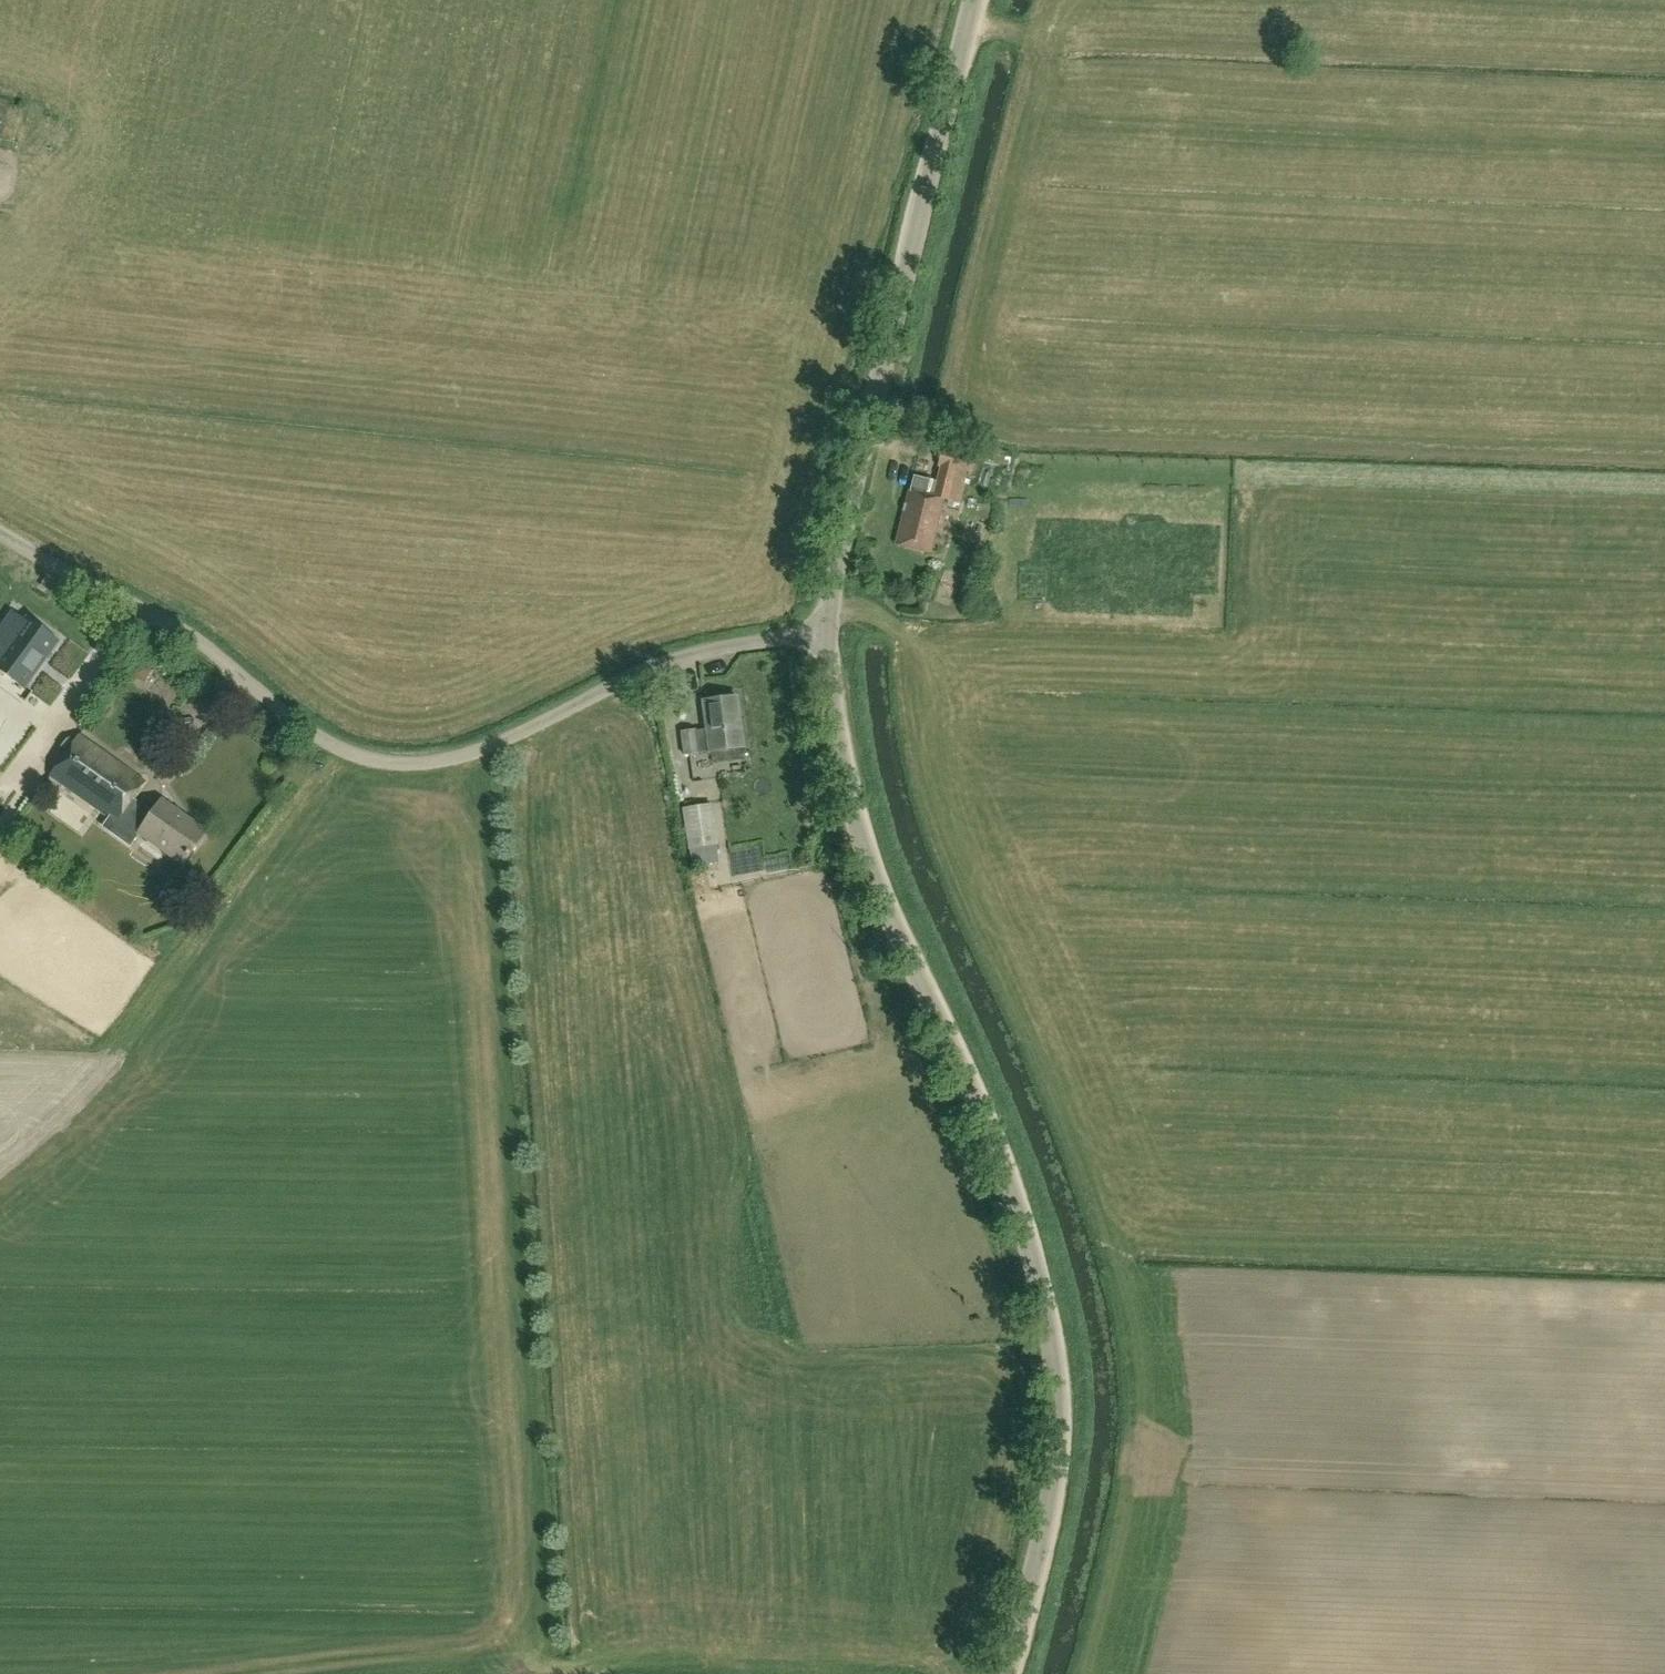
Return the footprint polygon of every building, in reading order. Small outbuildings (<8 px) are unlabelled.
[(982,461),(948,453),(944,468),(948,469),(942,495),(956,498),(962,473),(978,476),(982,461)] [(909,491),(897,544),(927,550),(939,498),(927,495),(930,480),(913,476),(910,491),(909,491)] [(0,661),(0,675),(24,692),(58,645),(26,624),(0,661)] [(154,673),(141,663),(132,676),(145,685),(154,673)] [(743,748),(737,697),(703,701),(707,730),(696,732),(696,731),(681,732),(684,755),(699,753),(710,751),(710,752),(743,748)] [(181,865),(205,833),(160,801),(152,813),(132,799),(144,783),(78,735),(49,776),(100,813),(94,821),(129,846),(137,833),(181,865)] [(680,838),(710,835),(707,792),(676,794),(680,838)]
